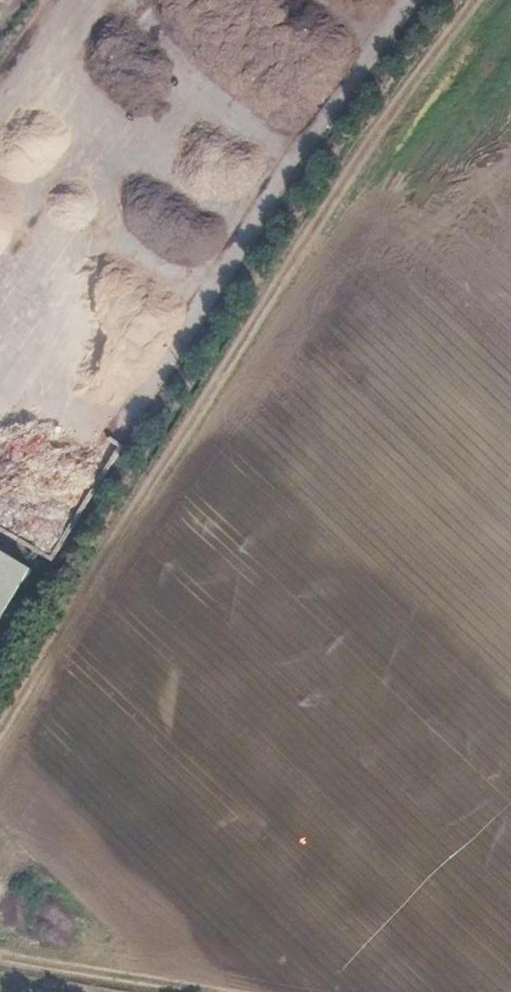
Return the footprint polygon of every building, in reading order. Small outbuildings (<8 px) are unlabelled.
[(47,572),(0,543),(0,649),(47,572)]
